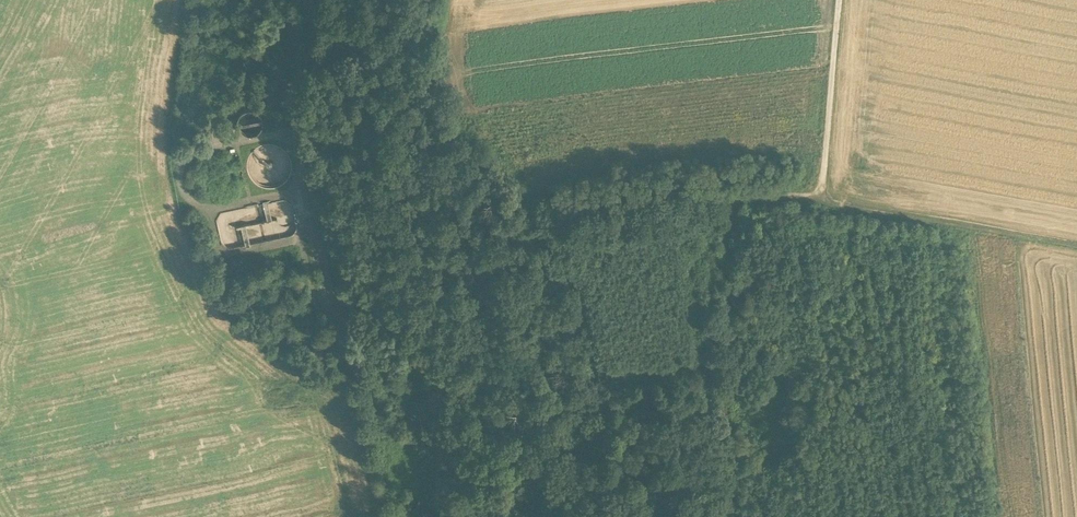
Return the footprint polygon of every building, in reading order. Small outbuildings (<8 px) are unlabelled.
[(241,115),(240,120),(242,125),(244,128),(247,131),(252,133),(258,132),(263,129),(266,125),(267,120),(266,115),(263,110),(257,107),(252,107),(248,108),(243,112),(241,115)] [(225,114),(209,118),(213,133),(228,130),(225,114)]
